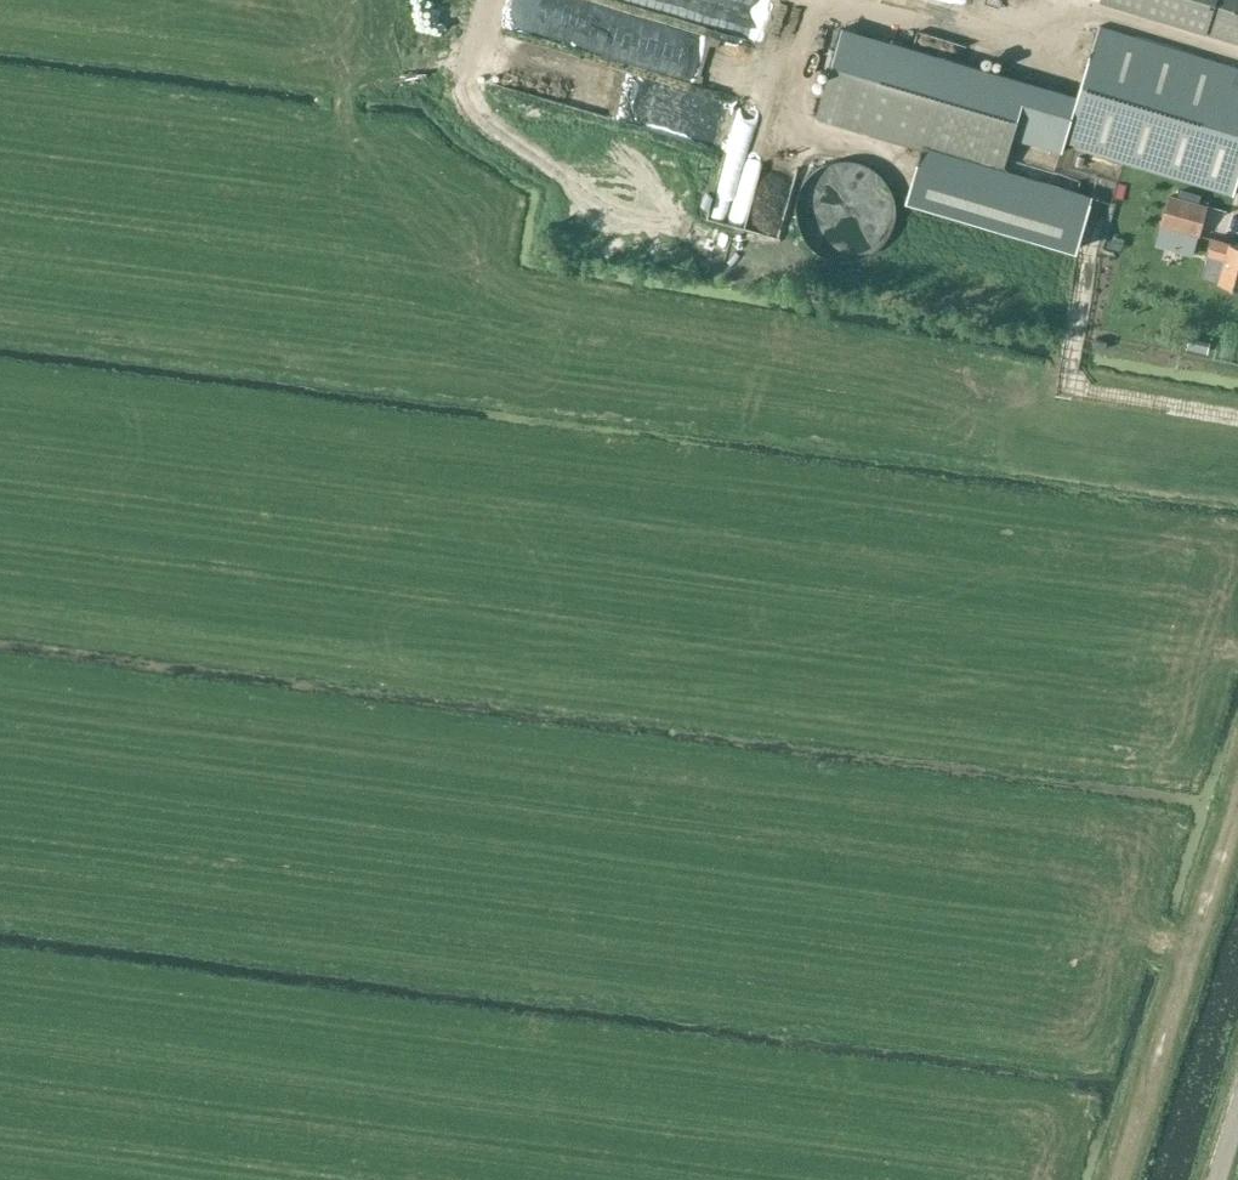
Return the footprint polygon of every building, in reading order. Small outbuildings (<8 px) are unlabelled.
[(448,6),(463,9),(465,0),(449,0),(448,6)] [(560,0),(513,0),(508,15),(541,26),(545,15),(554,18),(560,0)] [(1237,42),(1237,0),(1099,0),(1237,42)] [(1001,174),(1002,171),(1012,138),(1028,82),(888,41),(841,27),(814,121),(920,151),(1001,174)] [(1077,96),(1062,143),(1233,196),(1237,177),(1237,69),(1097,27),(1077,96)] [(1001,174),(920,151),(906,198),(1077,249),(1092,197),(1002,171),(1001,174)] [(850,162),(844,162),(839,162),(833,163),(827,165),(821,167),(816,171),(811,175),(806,180),(802,186),(798,192),(796,198),(795,205),(794,212),(795,218),(796,224),(798,230),(800,235),(803,239),(806,244),(811,248),(815,252),(821,255),(827,258),(834,260),(841,261),(848,261),(855,260),(861,258),(867,255),(873,252),(878,248),(882,244),(885,239),(888,235),(890,230),(892,224),(893,218),(894,212),(893,205),(892,198),(890,192),(887,186),(883,180),(878,175),(872,171),(867,167),(861,165),(855,163),(850,162)] [(1167,195),(1158,226),(1196,237),(1205,206),(1167,195)] [(1237,290),(1237,247),(1212,239),(1207,259),(1224,263),(1218,285),(1237,290)]
